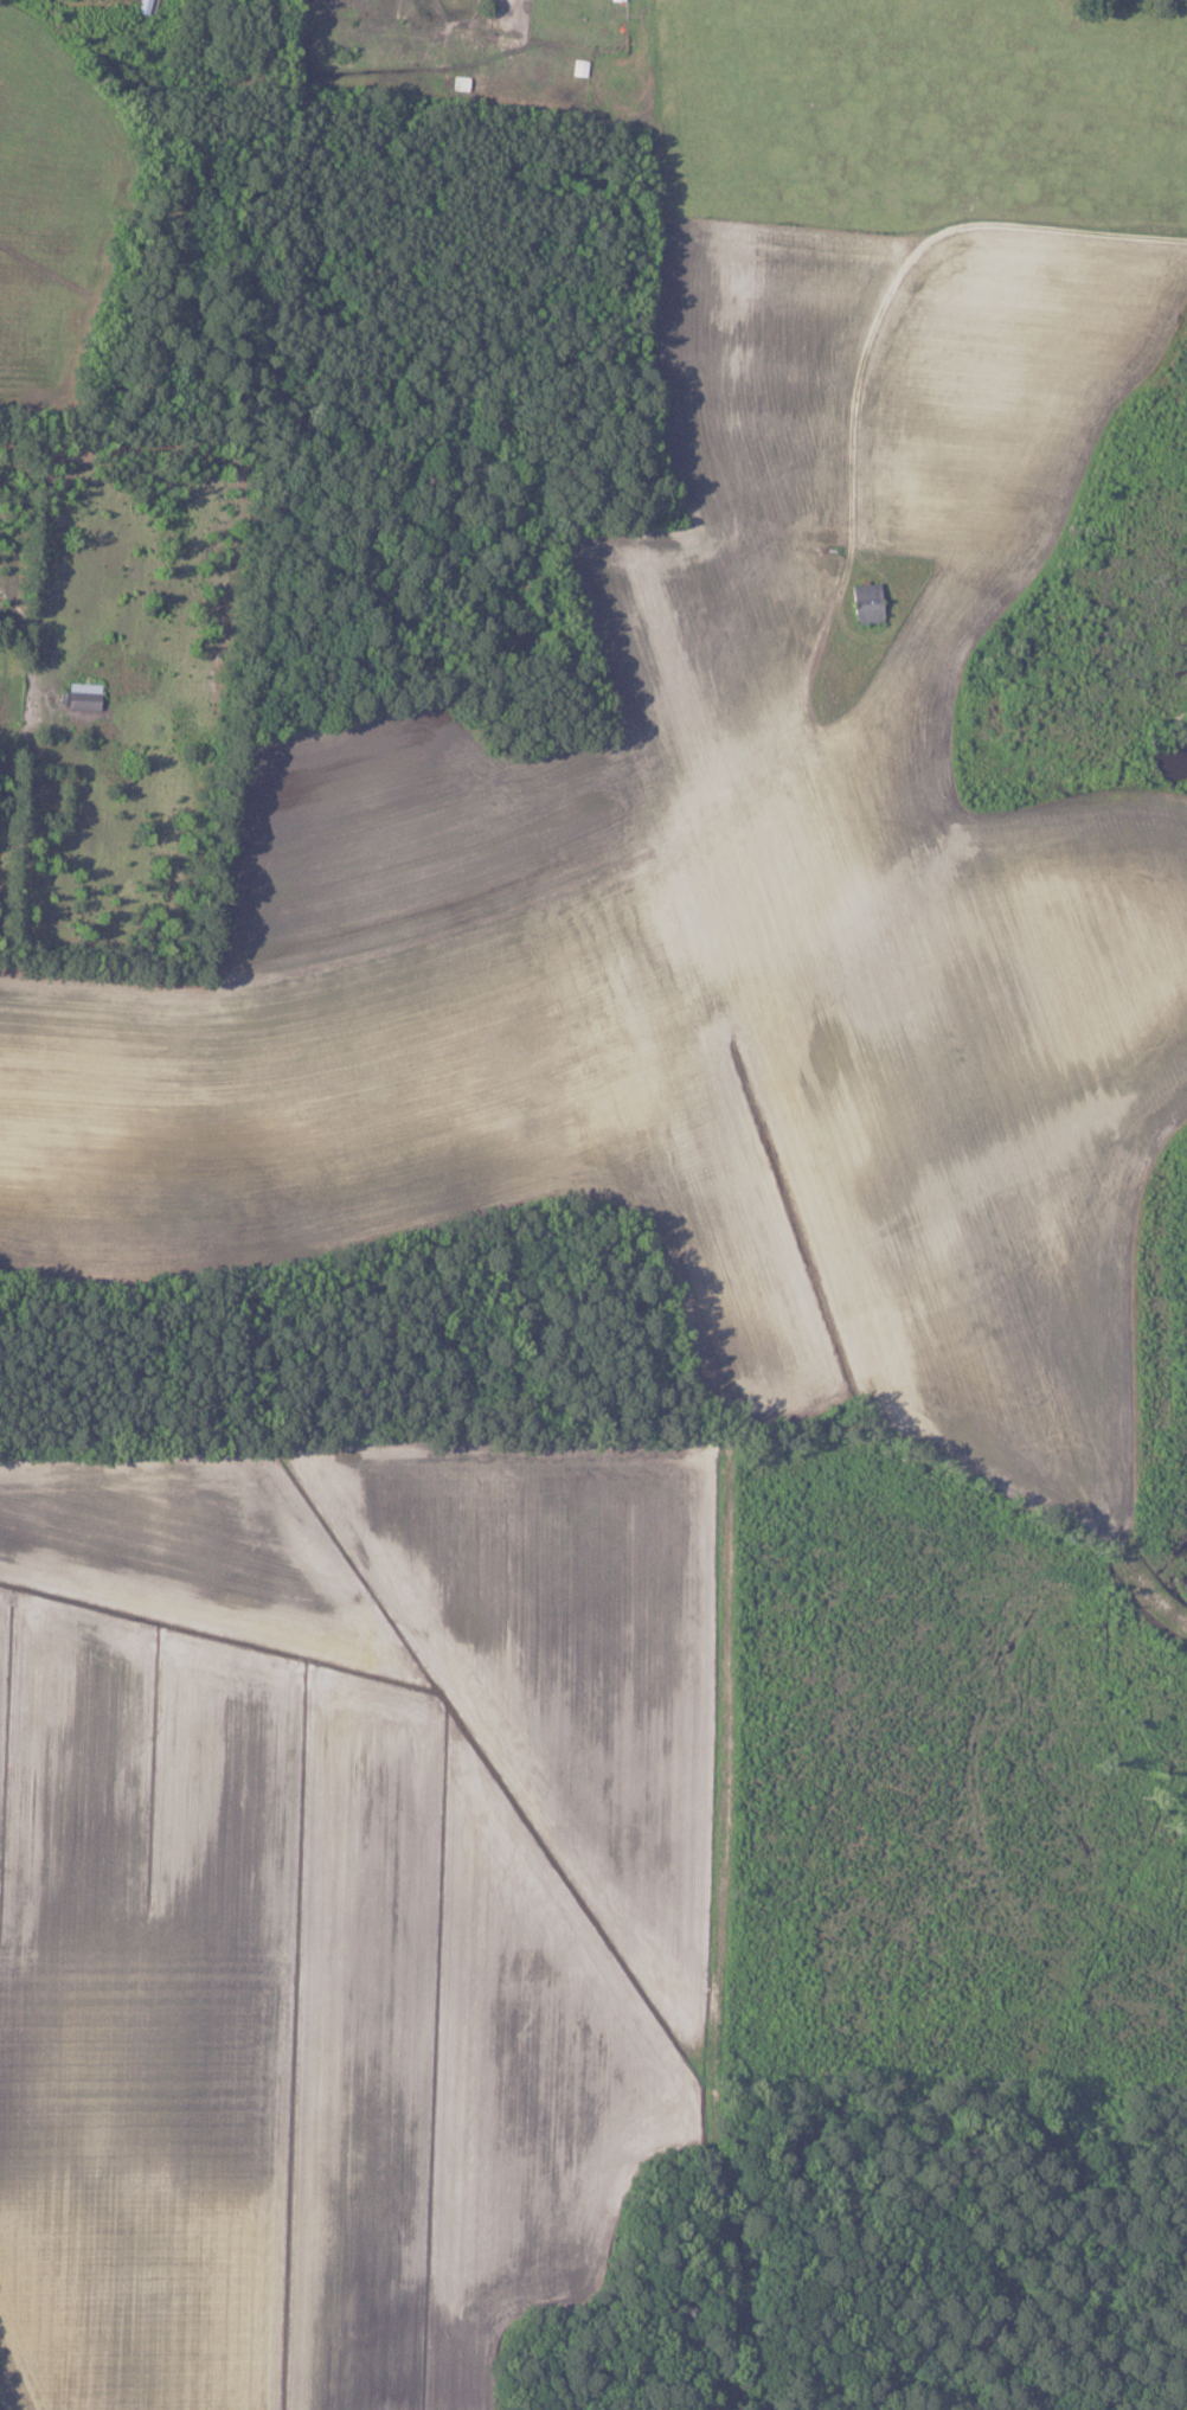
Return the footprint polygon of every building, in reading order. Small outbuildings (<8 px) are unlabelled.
[(571,75),(585,77),(586,61),(572,59),(571,75)] [(849,585),(852,624),(880,622),(878,584),(849,585)] [(97,709),(98,684),(65,682),(64,708),(97,709)]
